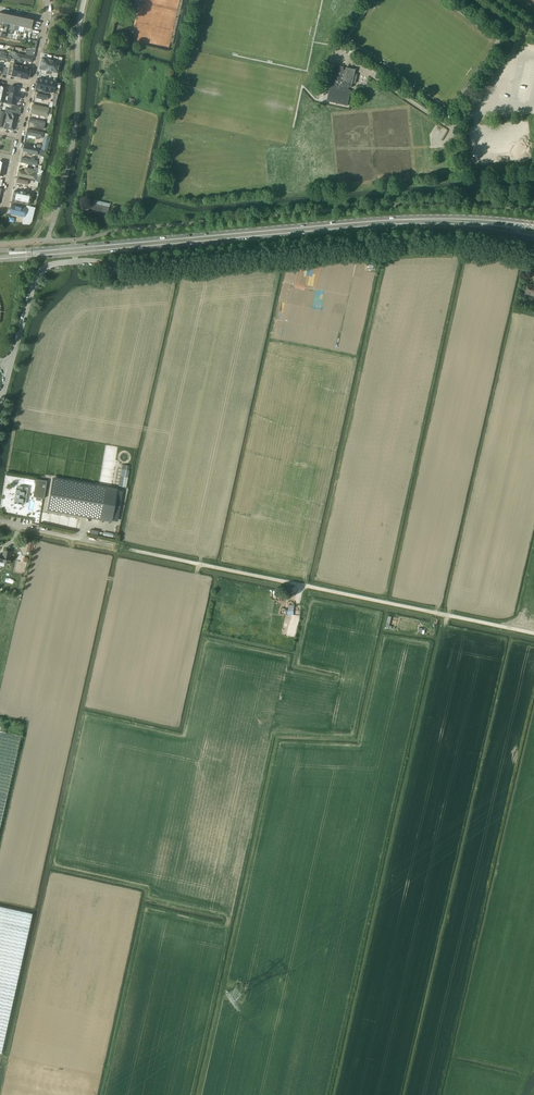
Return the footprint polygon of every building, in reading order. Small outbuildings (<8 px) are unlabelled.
[(8,24),(10,15),(4,14),(2,22),(1,22),(0,25),(3,25),(5,25),(6,23),(8,24)] [(33,20),(27,19),(25,27),(24,27),(23,30),(26,30),(26,28),(31,29),(33,20)] [(33,57),(17,53),(15,59),(32,62),(33,57)] [(43,58),(40,69),(58,73),(61,62),(43,58)] [(351,87),(355,69),(346,67),(345,70),(343,69),(344,67),(335,65),(326,101),(347,106),(351,90),(348,89),(349,87),(351,87)] [(14,66),(12,75),(28,79),(30,70),(14,66)] [(57,82),(39,78),(37,88),(55,92),(57,82)] [(14,87),(0,84),(0,105),(6,107),(6,103),(11,104),(14,87)] [(23,88),(14,87),(11,104),(6,103),(6,107),(18,109),(23,88)] [(33,104),(31,114),(47,117),(50,108),(33,104)] [(14,130),(18,109),(6,107),(1,127),(14,130)] [(30,117),(28,126),(45,129),(46,121),(30,117)] [(27,130),(26,135),(42,139),(44,133),(27,130)] [(39,148),(24,145),(23,151),(37,155),(39,148)] [(21,158),(20,163),(37,166),(38,162),(21,158)] [(19,170),(18,176),(35,180),(36,174),(34,174),(35,170),(25,168),(24,171),(19,170)] [(14,195),(12,204),(28,208),(30,199),(24,198),(24,197),(20,196),(20,197),(14,195)] [(107,215),(109,208),(93,204),(91,211),(107,215)] [(12,206),(10,214),(24,217),(26,209),(12,206)] [(528,283),(525,293),(533,295),(533,285),(528,283)] [(6,475),(0,509),(3,506),(4,507),(3,510),(6,510),(7,504),(8,502),(5,502),(6,498),(7,499),(8,499),(10,496),(4,491),(7,491),(8,490),(9,488),(6,486),(8,483),(16,484),(12,481),(13,479),(9,475),(6,475)] [(44,498),(47,481),(36,479),(33,496),(44,498)] [(51,480),(46,510),(111,521),(116,490),(51,480)] [(22,506),(24,491),(25,491),(26,487),(18,486),(18,490),(16,489),(13,505),(15,506),(20,507),(22,506)] [(11,557),(10,557),(11,552),(3,550),(2,555),(0,555),(0,562),(9,564),(11,557)] [(20,737),(0,733),(0,827),(20,737)] [(1,1053),(32,913),(0,906),(0,1052),(1,1053)]
